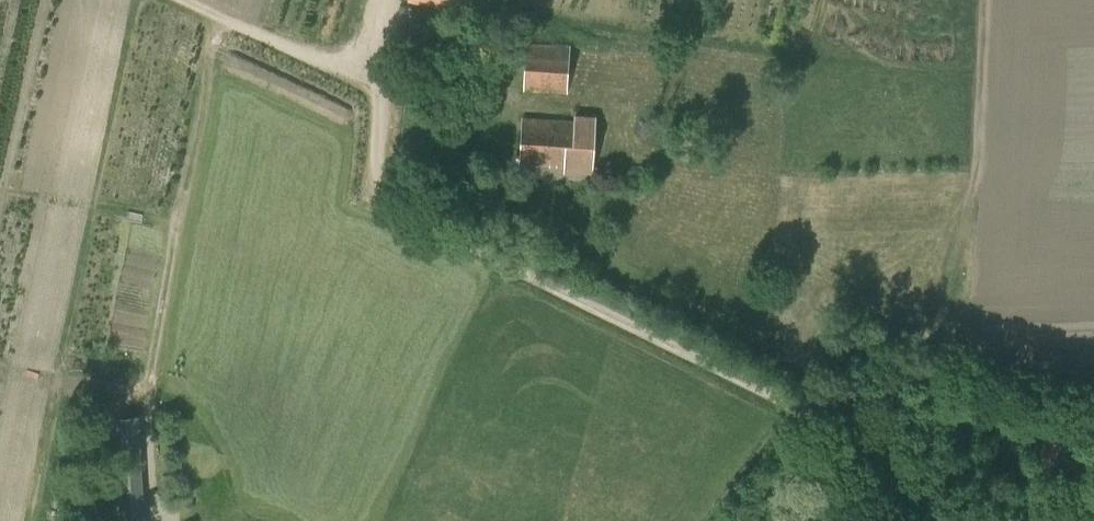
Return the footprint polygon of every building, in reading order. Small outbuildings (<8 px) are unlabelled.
[(468,9),(470,0),(417,0),(468,9)] [(569,46),(527,43),(523,89),(567,91),(569,46)] [(574,116),(574,119),(523,116),(520,162),(565,165),(565,169),(591,171),(594,117),(574,116)] [(102,440),(140,438),(139,416),(101,418),(102,440)]
